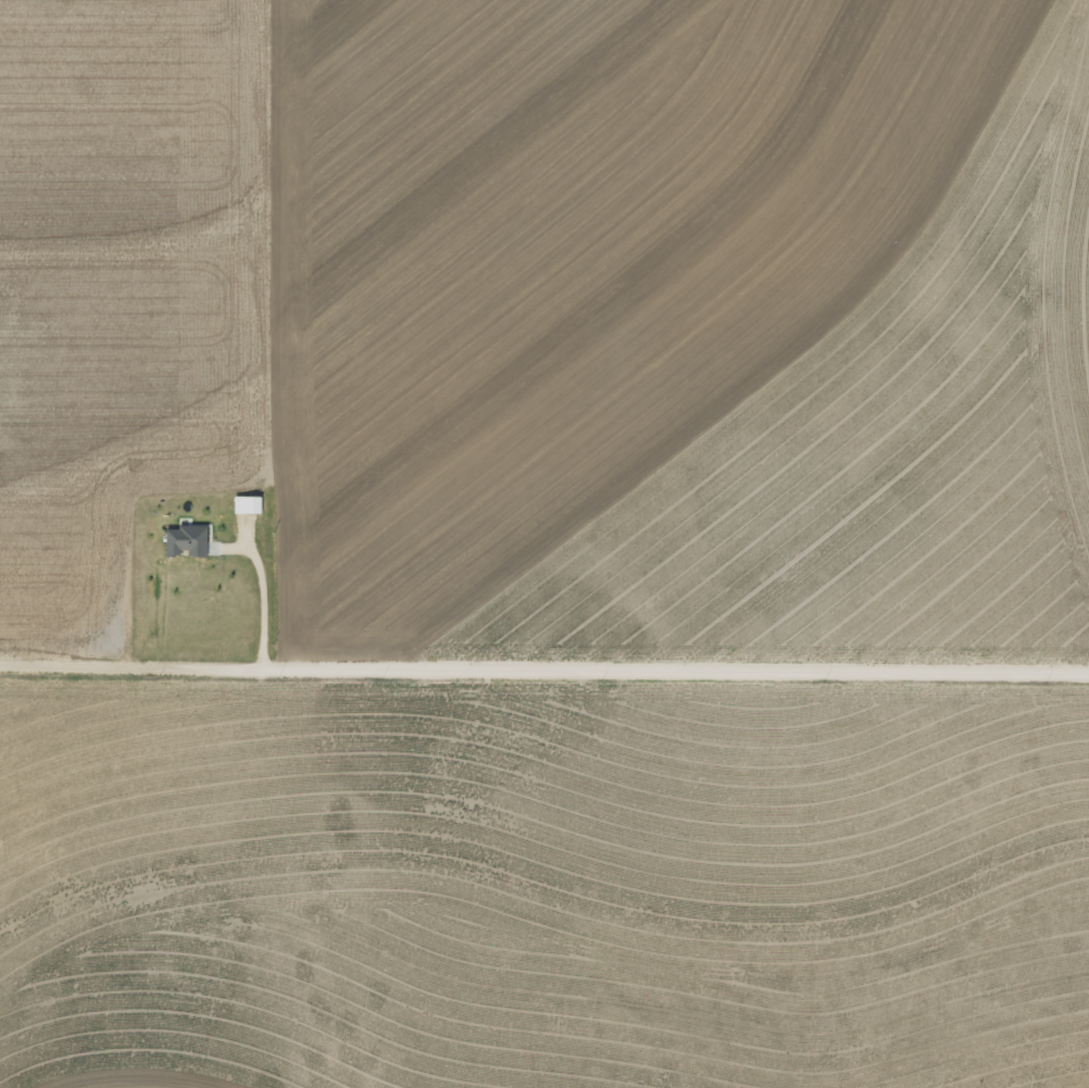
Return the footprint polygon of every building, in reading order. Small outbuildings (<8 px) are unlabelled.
[(237,512),(264,512),(264,495),(237,496),(237,512)] [(168,552),(190,553),(190,555),(209,556),(210,526),(169,526),(168,552)]
